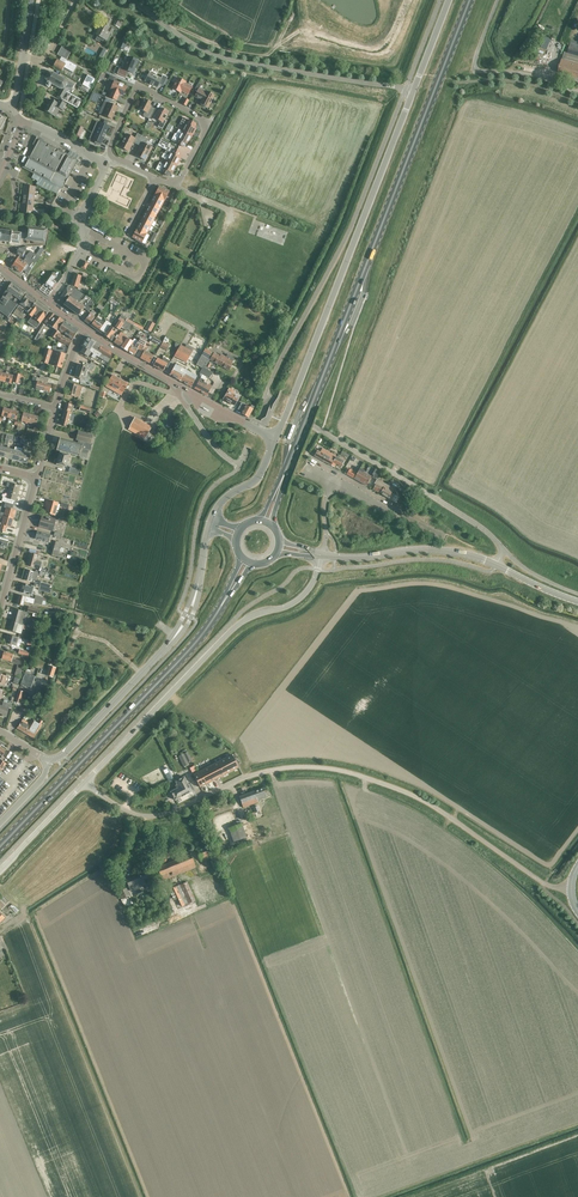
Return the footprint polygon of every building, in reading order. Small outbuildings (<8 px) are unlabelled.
[(113,24),(119,28),(124,20),(118,16),(113,24)] [(108,27),(112,20),(108,18),(104,25),(102,24),(96,35),(106,41),(110,33),(112,34),(114,29),(110,27),(108,32),(107,31),(108,28),(108,27)] [(540,46),(547,50),(551,41),(545,38),(540,46)] [(563,59),(561,59),(558,72),(577,78),(577,46),(570,44),(567,53),(566,53),(563,59)] [(120,67),(117,74),(125,78),(128,72),(132,73),(138,60),(128,56),(123,69),(120,67)] [(53,66),(62,71),(64,67),(73,72),(76,66),(66,60),(64,64),(57,60),(53,66)] [(77,108),(82,99),(66,91),(68,88),(65,86),(67,83),(66,83),(67,82),(64,78),(53,72),(49,72),(45,79),(47,81),(48,82),(47,83),(46,84),(46,86),(48,87),(50,86),(51,85),(50,84),(59,89),(61,89),(56,97),(62,100),(62,99),(77,108)] [(146,76),(144,79),(145,80),(145,81),(157,87),(159,84),(163,86),(167,77),(163,75),(161,79),(155,75),(155,74),(151,72),(150,73),(149,72),(147,76),(146,76)] [(185,82),(178,78),(172,88),(180,93),(181,91),(188,94),(192,87),(185,83),(185,82)] [(119,84),(114,82),(110,90),(112,90),(109,97),(116,100),(118,95),(119,93),(123,95),(126,87),(123,86),(124,84),(120,83),(119,84)] [(202,100),(200,103),(208,108),(209,106),(210,107),(211,104),(210,103),(214,95),(206,91),(206,92),(199,89),(195,97),(200,99),(202,100)] [(104,102),(109,104),(103,115),(112,119),(118,107),(112,105),(114,101),(106,98),(104,102)] [(55,116),(59,108),(63,110),(66,104),(58,99),(56,102),(51,99),(44,111),(55,116)] [(149,119),(154,108),(151,107),(151,106),(150,106),(149,106),(151,103),(150,102),(147,100),(146,101),(144,99),(139,109),(145,112),(143,116),(149,119)] [(154,108),(149,119),(155,123),(157,120),(161,122),(158,127),(162,129),(166,121),(164,120),(164,119),(165,119),(166,116),(168,112),(165,111),(166,110),(163,108),(162,109),(161,108),(160,111),(159,111),(159,110),(158,110),(154,108)] [(182,131),(192,136),(198,125),(183,117),(180,124),(184,127),(182,131)] [(92,133),(90,138),(95,141),(95,143),(99,145),(100,143),(101,144),(109,126),(100,122),(95,134),(92,133)] [(78,126),(74,134),(80,136),(83,128),(78,126)] [(171,140),(186,148),(192,136),(182,131),(180,136),(175,133),(171,140)] [(137,144),(141,136),(137,133),(135,138),(126,134),(119,147),(128,151),(133,142),(137,144)] [(141,136),(137,144),(141,146),(136,155),(145,160),(152,147),(145,144),(148,139),(141,136)] [(61,188),(66,178),(63,176),(67,168),(71,170),(76,159),(38,138),(22,167),(55,185),(52,191),(57,194),(60,188),(61,188)] [(166,154),(164,159),(167,160),(176,166),(182,154),(168,146),(164,153),(166,154)] [(176,166),(167,160),(164,165),(159,162),(156,169),(170,177),(176,166)] [(24,185),(23,192),(34,194),(35,187),(24,185)] [(159,186),(155,195),(164,200),(170,190),(163,187),(163,188),(159,186)] [(23,192),(22,199),(34,201),(34,194),(23,192)] [(155,195),(150,203),(160,209),(164,200),(155,195)] [(33,208),(34,201),(22,199),(21,206),(33,208)] [(146,212),(155,217),(160,209),(150,203),(146,212)] [(32,214),(33,208),(21,206),(21,213),(32,214)] [(146,212),(141,220),(151,226),(155,217),(146,212)] [(141,220),(136,229),(146,234),(151,226),(141,220)] [(11,229),(11,231),(7,230),(7,229),(6,229),(6,230),(2,230),(3,228),(2,228),(2,229),(0,229),(0,242),(0,243),(1,243),(1,242),(5,242),(5,243),(5,242),(9,243),(10,244),(10,243),(11,243),(20,244),(20,239),(25,239),(25,240),(45,242),(46,229),(26,227),(25,233),(24,233),(21,233),(21,232),(12,231),(12,229),(11,229)] [(146,234),(136,229),(132,237),(136,239),(135,240),(141,244),(146,234)] [(18,248),(16,254),(19,255),(22,257),(27,246),(18,248)] [(18,258),(12,266),(26,276),(40,257),(30,251),(23,262),(18,258)] [(61,277),(62,275),(59,273),(54,272),(52,272),(44,283),(52,290),(61,277)] [(78,288),(82,276),(74,274),(71,285),(78,288)] [(25,293),(11,283),(3,294),(2,296),(3,297),(0,300),(0,311),(8,317),(25,293)] [(91,307),(95,301),(91,298),(90,299),(75,288),(72,292),(67,288),(58,300),(79,315),(87,304),(91,307)] [(31,307),(36,301),(27,294),(20,304),(13,313),(22,320),(27,314),(32,307),(31,307)] [(32,307),(27,314),(31,317),(28,322),(36,329),(44,317),(45,317),(49,311),(36,301),(31,307),(32,307)] [(93,316),(95,313),(92,310),(84,321),(89,325),(95,317),(93,316)] [(56,331),(63,321),(51,313),(45,323),(55,330),(51,336),(54,339),(55,338),(59,341),(69,346),(72,341),(62,336),(59,334),(58,333),(59,332),(56,331)] [(90,326),(103,335),(108,328),(111,324),(106,321),(105,323),(96,317),(90,326)] [(114,327),(119,330),(125,321),(120,317),(118,320),(118,321),(114,327)] [(73,327),(63,321),(56,331),(59,332),(58,333),(59,334),(61,332),(67,336),(73,327)] [(133,325),(125,321),(119,330),(121,328),(126,331),(126,330),(129,331),(133,325)] [(154,325),(150,322),(146,329),(150,331),(154,325)] [(39,334),(45,325),(42,324),(37,332),(33,339),(36,340),(39,334)] [(115,330),(110,326),(111,324),(108,328),(103,335),(111,340),(114,336),(113,335),(114,332),(115,330)] [(78,330),(73,327),(67,336),(72,339),(78,330)] [(123,349),(126,351),(128,347),(129,347),(130,345),(131,343),(131,342),(132,341),(127,337),(127,336),(124,334),(123,335),(120,333),(114,342),(123,349)] [(83,347),(80,352),(87,357),(91,352),(93,353),(93,354),(91,357),(94,359),(96,355),(108,363),(114,353),(87,336),(81,346),(83,347)] [(138,349),(142,351),(147,342),(140,338),(135,347),(132,345),(133,344),(131,343),(130,345),(129,347),(128,347),(126,351),(134,355),(138,349)] [(147,342),(142,351),(144,352),(140,358),(149,363),(154,356),(146,352),(148,348),(146,348),(149,343),(147,342)] [(174,355),(177,350),(163,342),(160,347),(174,355)] [(180,345),(177,350),(174,356),(186,363),(192,352),(180,345)] [(61,368),(66,354),(45,348),(41,362),(48,364),(50,355),(55,357),(52,365),(61,368)] [(205,349),(201,355),(210,360),(229,370),(232,364),(231,363),(233,361),(222,355),(221,356),(214,352),(213,353),(205,349)] [(201,355),(196,365),(202,368),(203,367),(204,365),(206,366),(208,363),(210,360),(201,355)] [(163,371),(167,364),(157,358),(153,365),(163,371)] [(76,370),(87,374),(88,370),(91,371),(92,369),(94,369),(95,366),(87,363),(86,366),(78,364),(76,370)] [(179,380),(180,381),(186,370),(185,369),(186,368),(179,364),(178,366),(175,364),(170,375),(180,380),(179,380)] [(209,379),(212,372),(203,367),(202,368),(199,373),(209,379)] [(87,374),(76,370),(74,376),(81,379),(80,383),(90,386),(91,385),(92,382),(89,381),(89,379),(86,378),(87,374)] [(186,370),(180,381),(191,387),(197,376),(186,370)] [(6,374),(4,382),(11,384),(13,376),(6,374)] [(123,391),(128,384),(112,375),(107,384),(116,389),(117,388),(123,391)] [(36,389),(49,392),(51,385),(47,384),(49,378),(40,376),(40,378),(37,377),(36,381),(38,382),(36,389)] [(200,378),(199,380),(195,388),(198,390),(198,391),(207,395),(208,393),(212,395),(216,388),(207,383),(206,384),(203,382),(204,380),(200,378)] [(79,398),(81,390),(82,386),(71,383),(70,387),(68,395),(79,398)] [(223,399),(227,401),(234,405),(239,398),(232,394),(234,391),(229,388),(223,399)] [(72,413),(74,405),(71,405),(72,404),(66,403),(60,425),(67,427),(71,413),(72,413)] [(248,418),(254,406),(253,406),(251,408),(241,403),(237,410),(242,412),(241,414),(248,418)] [(1,416),(9,418),(11,410),(3,408),(1,416)] [(11,410),(9,418),(16,420),(18,412),(11,410)] [(21,421),(29,423),(31,415),(23,413),(21,421)] [(31,415),(29,423),(36,425),(38,417),(31,415)] [(174,428),(178,421),(170,417),(166,423),(174,428)] [(141,433),(146,436),(147,444),(151,427),(135,418),(128,430),(139,436),(141,433)] [(91,444),(93,435),(78,431),(76,439),(79,440),(78,443),(59,438),(56,450),(86,458),(88,451),(90,452),(92,444),(91,444)] [(4,458),(11,460),(14,450),(7,448),(4,458)] [(314,449),(312,453),(315,455),(314,456),(334,467),(336,464),(341,467),(344,462),(336,457),(336,456),(322,448),(320,452),(314,449)] [(14,450),(11,460),(19,461),(21,452),(14,450)] [(29,454),(21,452),(19,461),(26,463),(29,454)] [(66,467),(69,455),(60,453),(56,465),(66,467)] [(344,473),(354,478),(357,473),(347,468),(344,473)] [(357,473),(354,478),(364,484),(366,485),(371,477),(371,476),(369,475),(363,472),(364,470),(360,468),(359,469),(357,473)] [(373,489),(380,493),(385,484),(377,479),(375,482),(377,483),(373,489)] [(15,501),(19,486),(10,483),(6,498),(15,501)] [(380,493),(388,498),(391,500),(394,495),(391,493),(393,489),(385,484),(380,493)] [(54,515),(58,503),(46,500),(45,504),(47,505),(45,513),(54,515)] [(3,516),(13,519),(15,510),(6,507),(3,516)] [(53,525),(54,519),(42,515),(39,527),(48,530),(49,524),(53,525)] [(3,516),(0,527),(0,530),(5,531),(6,526),(10,527),(13,519),(3,516)] [(51,539),(52,536),(37,532),(35,539),(48,543),(49,538),(51,539)] [(9,540),(0,537),(0,546),(6,547),(9,540)] [(54,541),(52,549),(59,552),(62,543),(54,541)] [(39,569),(38,571),(45,573),(46,570),(40,568),(41,563),(36,561),(37,555),(30,553),(27,566),(39,569)] [(23,580),(32,583),(33,580),(36,581),(38,573),(26,570),(23,580)] [(31,596),(34,587),(38,588),(39,584),(34,582),(33,586),(23,583),(20,593),(31,596)] [(42,606),(43,601),(34,598),(34,599),(19,595),(17,605),(23,607),(24,601),(28,603),(29,602),(33,603),(42,606)] [(39,610),(28,607),(27,612),(37,615),(39,610)] [(21,634),(27,613),(15,610),(9,631),(21,634)] [(15,646),(18,638),(8,635),(6,644),(15,646)] [(3,651),(1,659),(11,662),(11,663),(18,665),(20,660),(12,658),(13,654),(3,651)] [(50,666),(47,675),(52,677),(55,668),(50,666)] [(25,673),(21,684),(31,687),(35,676),(25,673)] [(20,703),(24,692),(19,690),(15,702),(20,703)] [(12,705),(2,703),(1,706),(0,705),(0,714),(2,714),(2,716),(6,717),(8,708),(11,709),(12,705)] [(17,728),(25,733),(33,720),(30,724),(23,720),(17,728)] [(33,720),(25,733),(33,738),(41,725),(33,720)] [(187,752),(179,756),(184,766),(188,764),(187,762),(191,760),(187,752)] [(232,755),(193,774),(200,787),(238,767),(232,755)] [(170,782),(173,781),(168,771),(165,773),(170,782)] [(188,785),(184,776),(175,781),(178,787),(171,791),(175,800),(192,791),(191,791),(194,789),(191,783),(188,785)] [(258,800),(266,797),(263,788),(239,797),(243,808),(258,802),(258,800)] [(234,842),(246,838),(241,824),(229,828),(234,842)] [(201,861),(215,856),(213,853),(209,854),(207,848),(197,852),(201,861)] [(157,868),(161,876),(162,881),(196,868),(191,855),(157,868)] [(216,859),(210,861),(214,871),(220,869),(216,859)] [(150,882),(155,880),(151,870),(126,880),(130,891),(145,885),(144,881),(149,878),(150,882)] [(195,900),(187,881),(174,887),(182,906),(195,900)] [(129,896),(126,888),(119,891),(123,899),(129,896)]
